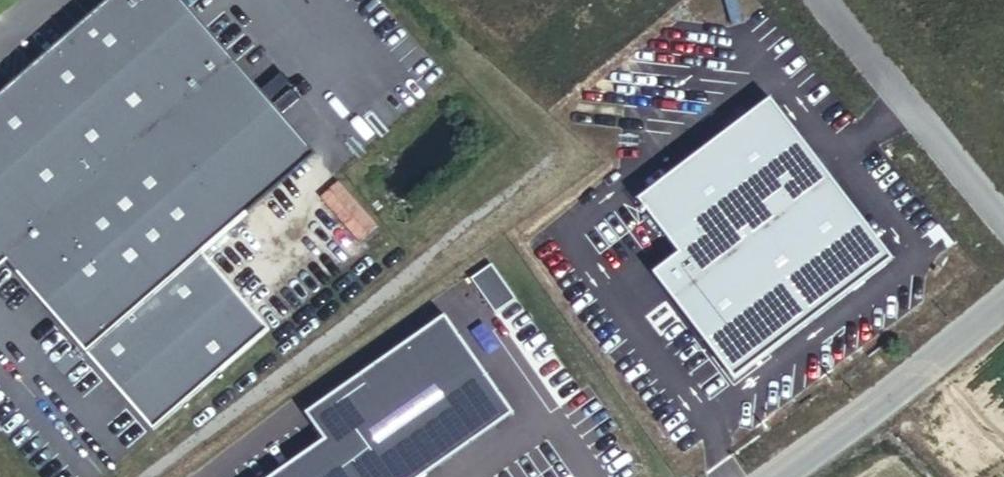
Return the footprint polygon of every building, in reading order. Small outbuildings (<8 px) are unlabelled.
[(158,119),(226,59),(174,0),(100,0),(0,87),(0,264),(145,431),(262,329),(195,253),(240,214),(158,119)] [(529,0),(503,0),(518,13),(529,0)] [(727,20),(754,2),(753,0),(713,0),(727,20)] [(226,59),(158,119),(240,214),(308,153),(226,59)] [(648,276),(731,382),(888,260),(764,100),(633,202),(674,256),(648,276)] [(361,245),(379,228),(338,183),(319,200),(361,245)] [(486,266),(466,280),(491,315),(511,301),(486,266)] [(309,415),(327,441),(276,476),(418,476),(508,414),(442,321),(309,415)]
